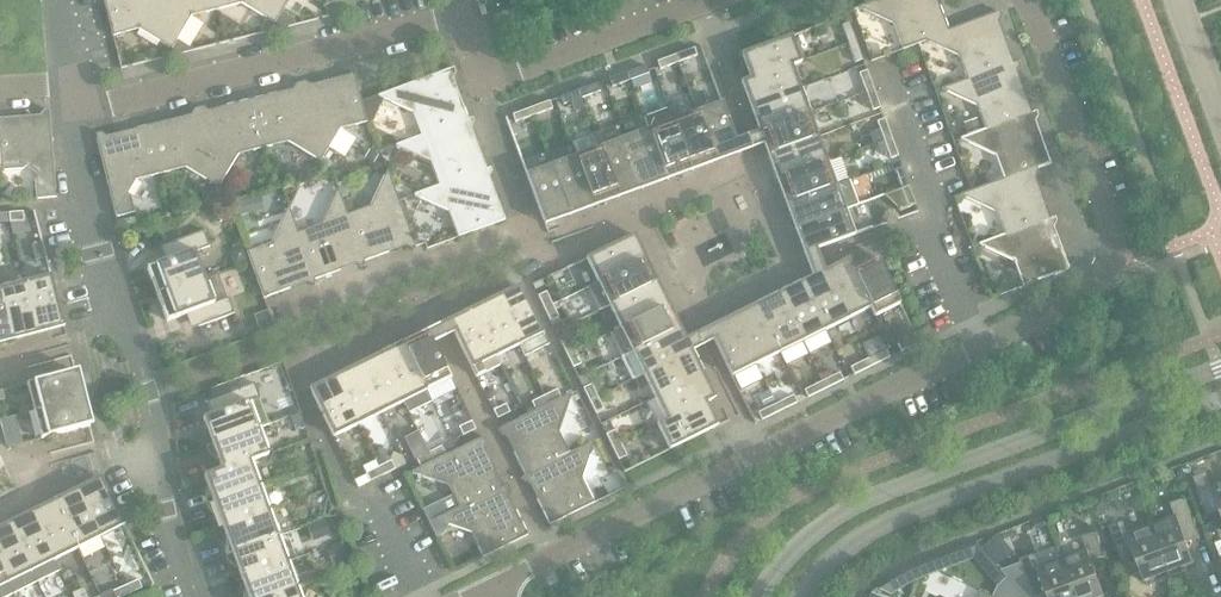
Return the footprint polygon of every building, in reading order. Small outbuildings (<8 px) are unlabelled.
[(172,50),(159,0),(104,0),(113,37),(139,30),(172,50)] [(214,0),(159,0),(172,50),(191,17),(216,10),(214,0)] [(216,10),(242,4),(275,24),(269,0),(214,0),(216,10)] [(275,24),(289,0),(269,0),(275,24)] [(948,30),(938,0),(877,0),(859,7),(859,9),(893,24),(903,50),(925,42),(925,40),(949,31),(948,30)] [(925,40),(925,42),(959,56),(967,79),(967,80),(1014,63),(999,22),(1002,17),(1000,12),(996,13),(995,13),(948,30),(949,31),(925,40)] [(849,44),(856,41),(849,23),(842,25),(849,44)] [(750,79),(755,77),(755,78),(792,65),(793,66),(802,63),(792,36),(741,55),(750,79)] [(855,63),(863,60),(856,41),(849,44),(855,63)] [(698,56),(695,48),(676,55),(679,63),(698,56)] [(679,63),(676,55),(658,62),(660,69),(679,63)] [(985,130),(1032,113),(1017,72),(1020,66),(1018,62),(1014,63),(967,80),(967,79),(942,89),(942,90),(977,106),(985,129),(985,130)] [(801,89),(793,66),(792,65),(755,78),(755,77),(750,79),(741,82),(750,107),(801,89)] [(649,74),(646,66),(628,73),(631,80),(649,74)] [(413,113),(421,136),(421,137),(468,120),(453,79),(456,73),(454,68),(450,70),(450,69),(378,96),(378,97),(413,113)] [(866,92),(874,89),(867,71),(859,74),(866,92)] [(631,80),(628,73),(609,80),(612,87),(631,80)] [(305,82),(301,83),(321,162),(341,129),(367,123),(355,74),(311,85),(305,82)] [(294,90),(251,100),(263,149),(288,142),(321,162),(301,83),(297,84),(294,90)] [(601,91),(598,84),(580,91),(582,98),(601,91)] [(764,130),(810,113),(801,89),(750,107),(759,131),(759,132),(764,130)] [(873,111),(881,108),(874,89),(866,92),(873,111)] [(582,98),(580,91),(561,97),(564,105),(582,98)] [(203,108),(199,109),(219,188),(238,155),(263,149),(251,100),(208,111),(203,108)] [(553,109),(550,102),(531,108),(534,116),(553,109)] [(722,102),(697,112),(716,162),(752,149),(748,136),(736,140),(722,102)] [(534,116),(531,108),(513,115),(516,123),(534,116)] [(192,115),(149,126),(161,174),(186,168),(219,188),(199,109),(195,110),(192,115)] [(49,111),(44,111),(40,116),(0,119),(0,163),(0,169),(26,167),(35,175),(37,199),(57,198),(50,115),(49,111)] [(716,162),(697,112),(673,121),(692,171),(716,162)] [(1037,168),(1038,169),(1051,164),(1036,122),(1038,116),(1037,112),(1032,113),(985,130),(985,129),(960,139),(961,140),(995,156),(1003,179),(1004,180),(1037,168)] [(752,134),(748,136),(752,149),(756,147),(764,144),(768,156),(819,137),(810,113),(764,130),(759,132),(759,131),(752,134)] [(421,137),(421,136),(396,145),(396,147),(431,163),(439,185),(440,186),(487,169),(472,128),(474,123),(472,118),(468,120),(421,137)] [(884,141),(892,138),(885,119),(877,122),(884,141)] [(692,171),(673,121),(649,130),(667,180),(692,171)] [(136,181),(161,174),(149,126),(106,137),(101,134),(96,135),(97,139),(116,218),(135,213),(131,196),(128,194),(136,181)] [(667,180),(649,130),(625,138),(643,189),(667,180)] [(777,180),(828,161),(819,137),(768,156),(777,180)] [(643,189),(625,138),(600,147),(619,198),(643,189)] [(891,159),(898,156),(892,138),(884,141),(891,159)] [(619,198),(600,147),(576,156),(595,207),(619,198)] [(595,207),(576,156),(552,165),(569,211),(571,216),(586,210),(595,207)] [(786,204),(837,185),(828,161),(777,180),(786,204)] [(571,216),(569,211),(552,165),(526,175),(545,225),(571,216)] [(449,212),(458,237),(505,220),(490,177),(492,172),(491,168),(487,169),(440,186),(439,185),(414,195),(415,196),(449,212)] [(902,189),(909,186),(902,168),(895,170),(902,189)] [(1004,236),(1051,219),(1036,178),(1039,172),(1038,169),(1037,168),(1004,180),(1003,179),(960,195),(961,196),(996,212),(1004,235),(1004,236)] [(371,206),(348,214),(347,215),(364,262),(405,247),(411,249),(416,247),(414,243),(415,243),(388,171),(387,172),(371,206)] [(795,228),(845,210),(837,185),(786,204),(795,228)] [(908,208),(916,205),(909,186),(902,189),(908,208)] [(365,266),(364,262),(347,215),(348,214),(339,189),(337,190),(321,224),(298,233),(315,280),(356,265),(361,267),(365,266)] [(298,233),(289,208),(288,208),(272,243),(247,252),(264,299),(306,283),(312,286),(316,284),(315,280),(298,233)] [(855,235),(845,210),(795,228),(809,265),(821,260),(817,249),(855,235)] [(23,212),(9,213),(10,222),(24,221),(23,212)] [(1004,236),(1004,235),(979,244),(979,246),(1014,262),(1023,287),(1070,270),(1054,227),(1057,222),(1055,218),(1051,219),(1004,236)] [(157,295),(204,278),(195,252),(210,247),(204,231),(173,242),(178,257),(147,269),(157,295)] [(587,258),(599,283),(647,259),(635,234),(605,249),(587,258)] [(853,267),(856,272),(854,272),(872,308),(871,308),(875,317),(900,304),(877,256),(853,267)] [(647,259),(599,283),(610,306),(658,282),(647,259)] [(849,319),(871,308),(872,308),(854,272),(856,272),(853,267),(849,259),(825,271),(849,319)] [(821,260),(809,265),(811,271),(813,277),(802,282),(826,330),(849,319),(825,271),(823,266),(821,260)] [(217,273),(204,278),(157,295),(167,321),(198,311),(203,325),(235,314),(229,298),(226,298),(217,273)] [(51,275),(25,282),(38,334),(65,327),(51,275)] [(0,288),(0,289),(13,341),(38,334),(25,282),(0,288)] [(658,282),(610,306),(621,329),(670,305),(658,282)] [(779,293),(803,342),(826,330),(802,282),(779,293)] [(496,297),(498,301),(520,345),(544,333),(520,285),(496,297)] [(13,341),(0,289),(0,344),(13,341)] [(546,292),(538,296),(544,309),(553,305),(546,292)] [(756,305),(779,353),(803,342),(779,293),(756,305)] [(473,308),(475,313),(496,357),(520,345),(498,301),(496,297),(473,308)] [(559,318),(553,305),(544,309),(551,322),(559,318)] [(670,305),(621,329),(633,352),(681,328),(670,305)] [(756,365),(779,353),(756,305),(732,316),(756,365)] [(403,343),(427,391),(451,379),(434,343),(445,338),(454,333),(472,369),(496,357),(475,313),(473,308),(439,325),(403,343)] [(700,332),(697,334),(703,346),(706,344),(714,340),(732,376),(756,365),(732,316),(700,332)] [(624,356),(635,379),(644,375),(688,353),(692,351),(703,346),(697,334),(686,339),(681,328),(633,352),(624,356)] [(919,343),(916,336),(898,345),(901,352),(919,343)] [(561,342),(567,355),(575,351),(569,338),(561,342)] [(380,354),(404,402),(409,413),(432,401),(427,391),(403,343),(380,354)] [(886,350),(868,359),(872,366),(890,358),(886,350)] [(582,364),(575,351),(567,355),(573,368),(582,364)] [(688,353),(644,375),(655,398),(704,374),(692,351),(688,353)] [(357,365),(381,414),(404,402),(380,354),(357,365)] [(851,368),(854,375),(872,366),(868,359),(851,368)] [(334,377),(358,425),(381,414),(357,365),(334,377)] [(34,412),(83,399),(76,372),(27,384),(34,412)] [(840,373),(822,382),(826,389),(844,380),(840,373)] [(655,398),(666,420),(667,421),(702,404),(703,405),(707,403),(716,399),(704,374),(655,398)] [(310,389),(333,437),(358,425),(334,377),(310,389)] [(808,398),(826,389),(822,382),(805,390),(808,398)] [(213,446),(259,429),(271,425),(254,383),(205,402),(205,403),(207,402),(212,416),(203,419),(213,446)] [(583,389),(590,402),(598,398),(592,385),(583,389)] [(549,405),(562,398),(558,390),(545,396),(549,405)] [(514,452),(526,476),(570,454),(570,453),(559,431),(571,396),(570,394),(562,398),(549,405),(536,411),(502,428),(498,430),(500,435),(506,437),(510,435),(518,450),(514,452)] [(549,405),(545,396),(532,403),(536,411),(549,405)] [(794,396),(776,404),(780,412),(797,403),(794,396)] [(604,410),(598,398),(590,402),(596,414),(604,410)] [(41,439),(90,427),(83,399),(34,412),(41,439)] [(657,424),(670,450),(718,426),(707,403),(703,405),(702,404),(667,421),(666,420),(657,424)] [(758,413),(762,420),(780,412),(776,404),(758,413)] [(506,405),(494,411),(498,419),(510,413),(506,405)] [(18,415),(4,418),(10,445),(24,442),(18,415)] [(476,430),(472,422),(459,428),(463,436),(476,430)] [(250,461),(251,462),(268,456),(259,429),(213,446),(222,470),(222,471),(250,461)] [(606,435),(612,448),(621,444),(614,431),(606,435)] [(433,461),(421,468),(412,472),(412,474),(448,486),(458,508),(459,509),(504,487),(485,447),(487,442),(484,437),(480,439),(480,438),(446,455),(433,461)] [(594,441),(570,453),(570,454),(526,476),(522,478),(524,482),(529,484),(534,482),(541,497),(537,499),(549,525),(594,503),(582,479),(594,443),(594,441)] [(627,457),(621,444),(612,448),(619,461),(627,457)] [(433,461),(446,455),(442,447),(429,453),(433,461)] [(433,461),(429,453),(416,459),(421,468),(433,461)] [(204,477),(214,503),(259,486),(251,462),(250,461),(222,471),(222,470),(204,477)] [(391,461),(379,468),(382,476),(395,470),(391,461)] [(370,482),(382,476),(379,468),(366,474),(370,482)] [(1212,486),(1207,473),(1193,478),(1208,518),(1220,513),(1220,515),(1220,483),(1212,486)] [(77,489),(79,493),(101,537),(125,525),(101,477),(77,489)] [(459,509),(458,508),(435,520),(436,521),(471,533),(483,557),(528,535),(508,495),(510,489),(508,485),(504,487),(459,509)] [(259,486),(214,503),(223,529),(269,512),(259,486)] [(54,501),(78,549),(101,537),(79,493),(77,489),(54,501)] [(1152,527),(1170,573),(1195,564),(1187,544),(1200,539),(1185,500),(1172,505),(1176,518),(1152,527)] [(31,512),(33,516),(54,560),(78,549),(54,501),(31,512)] [(8,523),(10,528),(37,583),(60,572),(54,560),(33,516),(31,512),(8,523)] [(223,529),(232,554),(278,537),(269,512),(223,529)] [(8,583),(14,595),(37,583),(10,528),(8,523),(0,527),(0,567),(8,583)] [(1170,573),(1152,527),(1129,535),(1124,523),(1110,528),(1125,567),(1137,562),(1145,582),(1170,573)] [(1077,596),(1105,596),(1098,577),(1110,572),(1096,533),(1082,538),(1087,551),(1063,560),(1077,596)] [(278,537),(232,554),(242,580),(287,563),(278,537)] [(1063,560),(1039,569),(1034,556),(1021,561),(1034,596),(1044,596),(1048,596),(1049,596),(1077,596),(1063,560)] [(248,596),(274,596),(297,588),(287,563),(242,580),(248,596)] [(14,595),(8,583),(0,567),(0,596),(10,596),(14,595)] [(138,580),(125,586),(129,595),(142,589),(138,580)] [(129,595),(125,586),(112,592),(114,596),(124,596),(129,595)] [(297,588),(274,596),(300,596),(297,588)]
